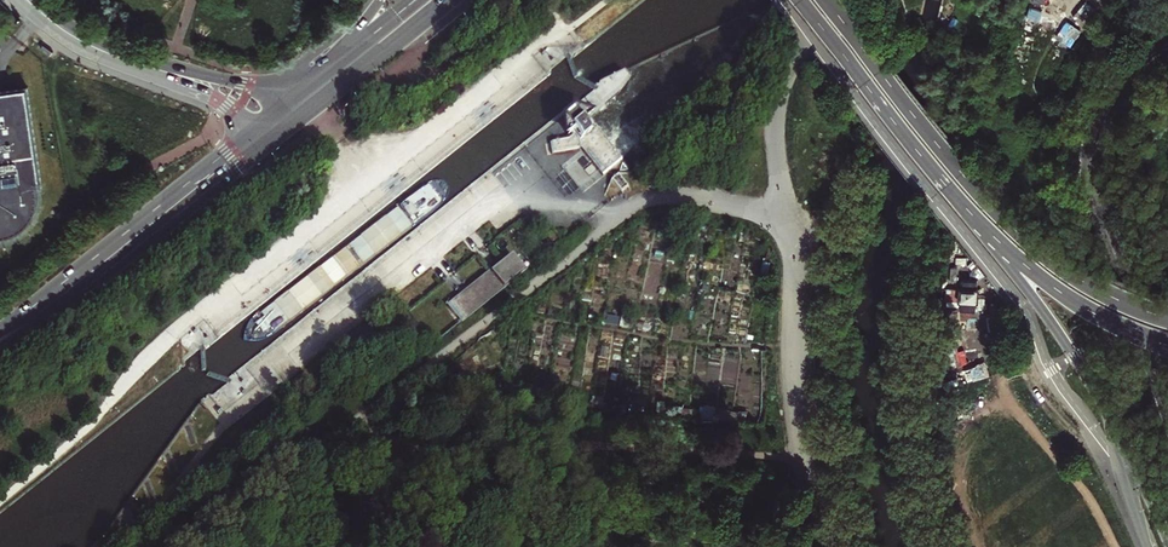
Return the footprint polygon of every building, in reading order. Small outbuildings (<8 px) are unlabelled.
[(0,108),(0,251),(1,254),(5,254),(12,253),(17,251),(22,249),(26,246),(32,242),(35,238),(39,232),(42,224),(44,218),(44,213),(44,204),(48,203),(35,104),(0,108)] [(617,159),(595,131),(588,121),(585,118),(581,121),(568,131),(571,135),(566,138),(550,141),(552,152),(575,149),(578,146),(582,151),(581,152),(599,174),(617,159)] [(619,193),(625,188),(617,179),(616,178),(611,183),(619,193)] [(447,307),(459,322),(522,271),(510,256),(447,307)] [(978,280),(963,280),(963,288),(962,304),(962,311),(977,311),(977,305),(980,303),(980,290),(978,288),(978,280)]
